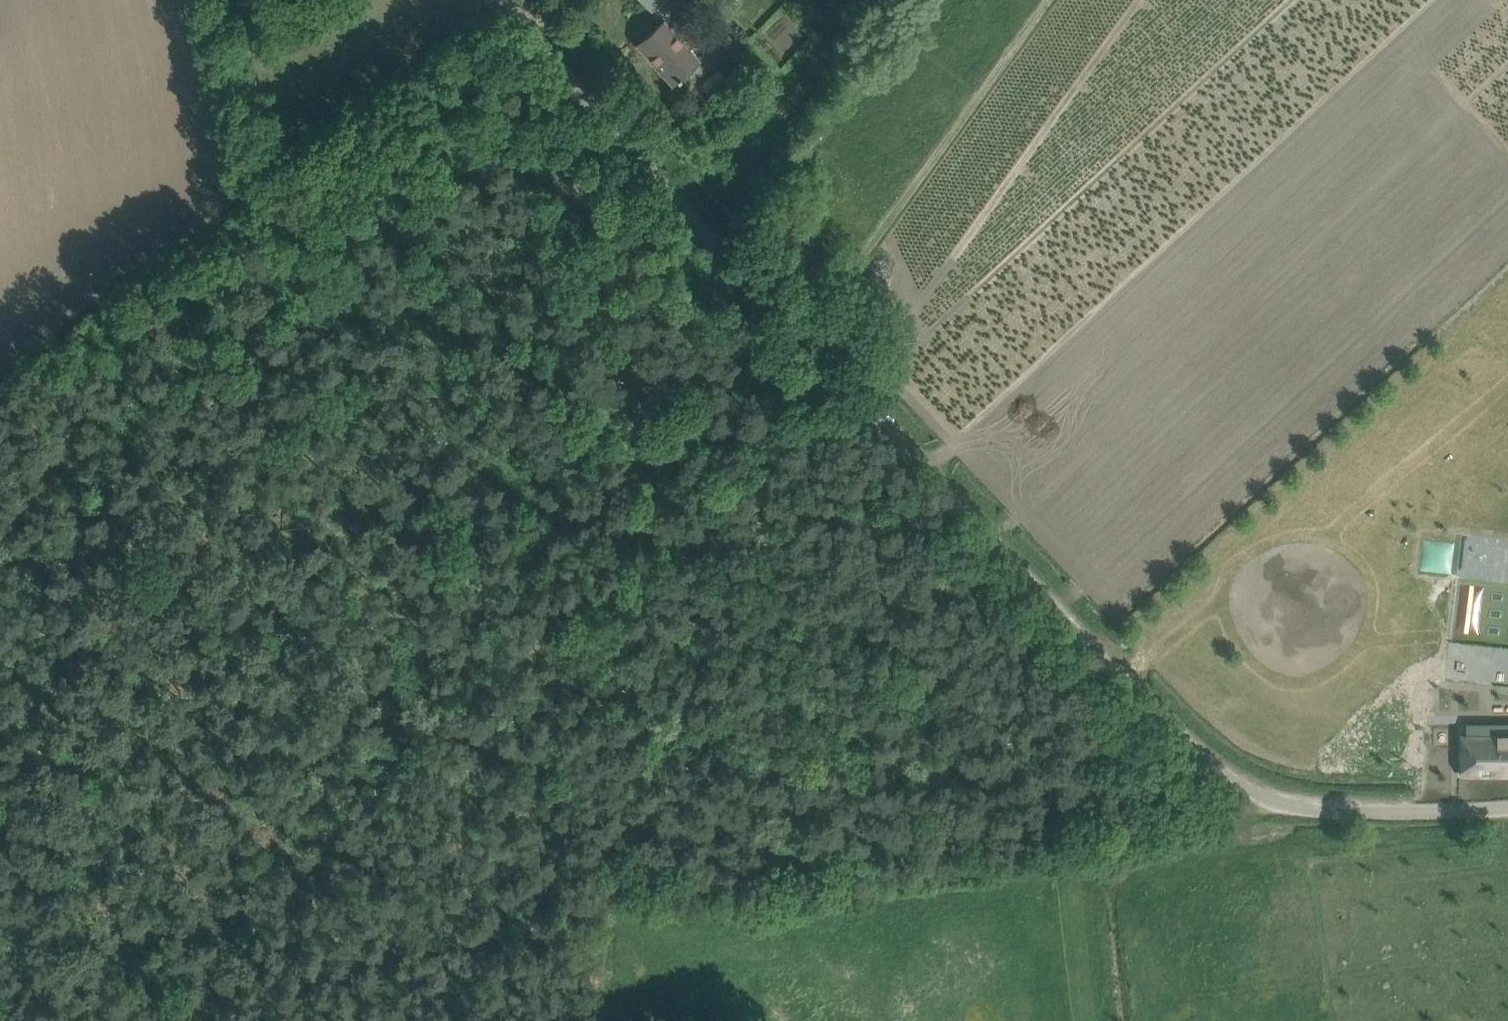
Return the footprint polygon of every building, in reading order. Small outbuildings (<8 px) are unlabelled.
[(652,9),(663,0),(644,0),(652,9)] [(695,64),(659,24),(638,43),(673,83),(680,77),(681,79),(684,76),(683,75),(695,64)] [(1507,777),(1507,740),(1487,741),(1489,778),(1507,777)]
